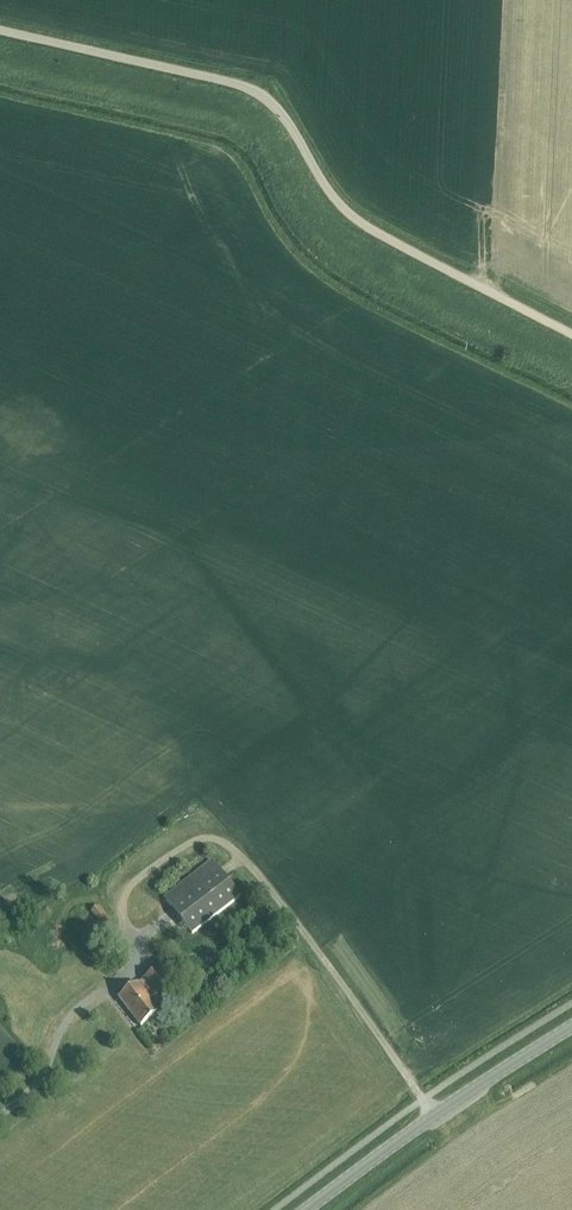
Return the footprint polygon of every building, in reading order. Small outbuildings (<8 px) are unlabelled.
[(176,913),(192,934),(240,897),(212,861),(164,898),(176,913)] [(89,913),(102,928),(110,922),(97,906),(89,913)] [(156,995),(169,984),(157,969),(138,984),(138,983),(119,998),(141,1026),(160,1012),(150,999),(156,995)]
